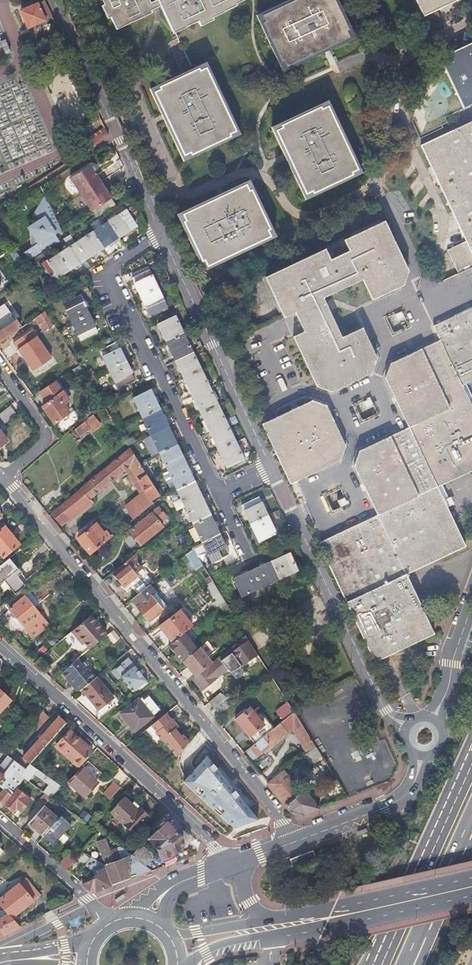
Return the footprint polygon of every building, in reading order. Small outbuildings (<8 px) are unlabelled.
[(51,17),(44,0),(42,0),(36,3),(44,20),(51,17)] [(107,7),(105,8),(111,21),(117,33),(155,15),(154,12),(149,2),(148,0),(104,0),(107,7)] [(159,2),(154,4),(152,0),(148,0),(149,2),(154,12),(162,9),(159,2)] [(159,2),(162,9),(173,33),(185,27),(186,29),(199,24),(200,26),(212,20),(211,18),(224,12),(225,15),(237,9),(236,7),(235,4),(245,0),(158,0),(159,2)] [(337,0),(290,0),(256,17),(283,73),(355,39),(337,0)] [(422,10),(425,9),(427,14),(444,6),(442,1),(445,0),(417,0),(422,10)] [(44,20),(36,3),(20,11),(28,28),(44,20)] [(105,8),(104,9),(102,10),(108,23),(111,21),(105,8)] [(225,15),(224,12),(211,18),(212,20),(213,21),(225,15)] [(214,23),(213,21),(212,20),(200,26),(201,29),(214,23)] [(187,30),(186,29),(185,27),(173,33),(175,36),(187,30)] [(463,107),(471,103),(471,41),(439,57),(463,107)] [(149,90),(184,162),(240,137),(206,64),(149,90)] [(307,202),(363,175),(329,102),(272,129),(307,202)] [(471,267),(471,120),(420,145),(466,241),(447,250),(458,274),(471,267)] [(69,178),(80,195),(100,182),(89,165),(69,178)] [(80,195),(91,211),(93,210),(110,199),(100,182),(80,195)] [(203,273),(276,239),(250,183),(176,217),(203,273)] [(22,252),(30,259),(58,241),(53,233),(60,228),(44,196),(33,216),(37,221),(28,227),(33,236),(30,247),(22,252)] [(69,234),(62,238),(68,248),(42,265),(52,280),(135,227),(128,216),(136,211),(133,206),(108,222),(104,216),(95,222),(98,228),(75,243),(69,234)] [(325,251),(265,279),(284,319),(303,311),(312,329),(293,338),(315,385),(333,391),(370,374),(376,358),(362,329),(343,338),(325,300),(363,283),(372,301),(401,287),(407,270),(384,223),(344,242),(348,251),(329,260),(325,251)] [(30,247),(33,236),(28,227),(22,252),(30,247)] [(149,268),(131,277),(149,313),(166,305),(149,268)] [(79,295),(62,303),(79,339),(97,331),(79,295)] [(19,328),(14,320),(11,322),(7,316),(8,315),(1,304),(0,305),(0,341),(19,328)] [(374,663),(391,655),(434,635),(407,577),(466,546),(439,488),(471,472),(471,407),(463,387),(471,383),(471,309),(434,327),(441,341),(393,363),(387,381),(410,428),(362,451),(355,470),(377,516),(334,536),(318,544),(349,611),(374,663)] [(52,323),(44,310),(34,318),(42,330),(52,323)] [(404,312),(398,314),(402,328),(408,326),(404,312)] [(175,315),(158,323),(226,467),(243,459),(175,315)] [(43,346),(59,335),(55,328),(38,339),(43,346)] [(116,342),(100,349),(116,385),(134,378),(116,342)] [(63,345),(57,350),(66,363),(73,358),(63,345)] [(85,376),(77,363),(71,367),(79,380),(85,376)] [(54,380),(38,391),(47,402),(41,406),(53,423),(68,412),(62,403),(57,396),(62,392),(62,391),(54,380)] [(150,389),(133,398),(210,560),(228,552),(150,389)] [(68,399),(62,392),(57,396),(62,403),(68,399)] [(262,426),(290,486),(307,478),(338,463),(344,447),(327,409),(309,403),(278,418),(262,426)] [(0,412),(0,420),(2,423),(14,413),(9,406),(0,412)] [(91,415),(75,430),(84,440),(100,425),(91,415)] [(151,501),(159,496),(130,449),(81,489),(89,499),(129,466),(145,491),(151,501)] [(81,489),(60,507),(70,519),(72,521),(93,504),(89,499),(81,489)] [(130,513),(135,519),(153,504),(151,501),(145,491),(125,507),(130,513)] [(260,495),(243,503),(260,539),(278,531),(260,495)] [(60,507),(52,513),(62,526),(70,519),(60,507)] [(159,508),(130,531),(141,545),(163,527),(160,523),(167,518),(159,508)] [(78,538),(90,554),(103,544),(111,538),(106,531),(104,533),(96,524),(78,538)] [(1,557),(2,558),(18,545),(3,528),(0,530),(0,557),(1,557)] [(192,550),(186,555),(195,571),(202,565),(192,550)] [(149,584),(150,584),(153,581),(138,562),(136,553),(124,562),(125,564),(113,573),(123,586),(129,581),(139,593),(149,585),(149,584)] [(289,553),(233,580),(240,597),(297,571),(289,553)] [(0,564),(0,584),(5,580),(16,594),(26,586),(15,572),(19,569),(9,557),(0,564)] [(177,607),(194,590),(173,570),(157,586),(166,595),(177,607)] [(149,584),(149,585),(139,593),(131,599),(148,621),(155,616),(156,618),(161,614),(159,612),(162,610),(151,597),(156,593),(149,584)] [(220,605),(225,601),(213,584),(209,587),(217,600),(220,605)] [(20,592),(5,605),(14,616),(11,618),(16,624),(19,622),(23,627),(38,615),(20,592)] [(169,608),(156,593),(151,597),(162,610),(159,612),(161,614),(169,608)] [(180,609),(159,625),(172,640),(192,624),(180,609)] [(48,626),(38,615),(23,627),(32,639),(48,626)] [(89,615),(70,631),(78,640),(80,638),(84,643),(89,648),(106,634),(89,615)] [(184,632),(168,645),(175,653),(181,661),(182,660),(193,651),(197,648),(184,632)] [(258,655),(246,636),(240,640),(244,646),(241,648),(240,646),(236,649),(237,651),(233,654),(243,666),(258,655)] [(215,651),(207,640),(199,647),(197,648),(193,651),(182,660),(195,676),(206,667),(212,662),(207,657),(215,651)] [(67,651),(51,665),(58,672),(74,659),(67,651)] [(173,655),(179,663),(181,661),(175,653),(173,655)] [(77,659),(61,672),(68,680),(70,678),(80,690),(94,678),(95,677),(88,668),(86,670),(77,659)] [(127,659),(111,672),(117,679),(120,676),(132,691),(145,681),(127,659)] [(195,676),(192,679),(201,690),(223,673),(227,670),(218,659),(215,661),(207,668),(206,667),(195,676)] [(68,680),(77,692),(78,691),(80,690),(70,678),(68,680)] [(80,690),(78,691),(83,696),(85,695),(98,712),(113,700),(94,678),(80,690)] [(10,700),(0,691),(0,711),(10,700)] [(212,709),(226,698),(224,696),(220,692),(208,702),(212,709)] [(176,704),(166,693),(161,697),(171,708),(176,704)] [(138,699),(121,714),(135,731),(160,710),(147,695),(140,701),(138,699)] [(231,704),(226,698),(212,709),(218,715),(231,704)] [(282,704),(274,710),(280,717),(288,711),(282,704)] [(235,719),(254,743),(269,732),(250,708),(247,710),(243,713),(235,719)] [(42,711),(29,726),(34,731),(48,717),(42,711)] [(254,743),(244,751),(251,759),(285,733),(286,734),(290,731),(304,750),(310,745),(290,715),(278,724),(269,732),(254,743)] [(162,716),(151,726),(156,733),(154,734),(160,740),(162,739),(175,756),(187,742),(181,734),(179,735),(174,729),(177,726),(173,721),(171,722),(169,720),(167,722),(162,716)] [(22,758),(29,764),(66,723),(59,717),(22,758)] [(68,732),(92,753),(94,750),(71,729),(68,732)] [(55,746),(79,767),(92,753),(68,732),(55,746)] [(15,739),(9,746),(13,749),(15,747),(16,748),(20,744),(15,739)] [(185,766),(192,771),(203,756),(190,746),(186,752),(192,757),(185,766)] [(302,753),(310,763),(317,756),(310,746),(302,753)] [(28,764),(6,749),(3,753),(6,755),(13,760),(24,768),(28,764)] [(4,788),(0,794),(0,804),(2,805),(23,777),(29,781),(34,774),(49,785),(44,792),(45,793),(51,798),(61,787),(29,764),(28,764),(24,768),(13,760),(6,755),(0,762),(0,785),(4,788)] [(206,757),(183,782),(234,830),(256,820),(206,757)] [(80,769),(67,783),(83,797),(95,784),(95,783),(80,769)] [(301,815),(318,809),(304,791),(300,794),(282,771),(267,783),(289,812),(301,815)] [(103,792),(110,799),(119,789),(113,783),(103,792)] [(15,789),(5,804),(13,809),(15,806),(21,810),(29,799),(15,789)] [(44,806),(51,798),(45,793),(37,802),(43,807),(44,806)] [(138,811),(132,805),(123,798),(109,813),(126,828),(132,833),(133,834),(148,817),(139,809),(138,811)] [(43,807),(28,823),(43,836),(58,819),(44,806),(43,807)] [(84,811),(80,818),(87,822),(91,814),(84,811)] [(58,819),(43,836),(50,842),(52,844),(53,845),(56,842),(58,840),(71,825),(61,816),(58,819)] [(166,823),(148,839),(157,849),(161,859),(162,862),(173,857),(172,854),(177,853),(179,852),(180,850),(182,848),(182,846),(183,844),(182,841),(181,839),(180,838),(166,823)] [(132,833),(126,828),(123,831),(129,837),(132,833)] [(97,843),(106,867),(106,869),(112,885),(113,885),(136,876),(151,871),(144,866),(130,856),(125,852),(122,850),(118,851),(115,850),(109,851),(104,840),(97,843)] [(130,856),(144,866),(152,855),(139,845),(130,856)] [(81,853),(70,866),(77,872),(89,859),(81,853)] [(112,885),(106,869),(96,872),(98,878),(82,884),(90,891),(94,892),(112,885)] [(137,879),(136,876),(113,885),(114,888),(137,879)] [(0,898),(0,905),(4,909),(12,917),(40,896),(25,879),(0,898)] [(20,926),(12,917),(4,909),(0,911),(0,936),(20,926)]
